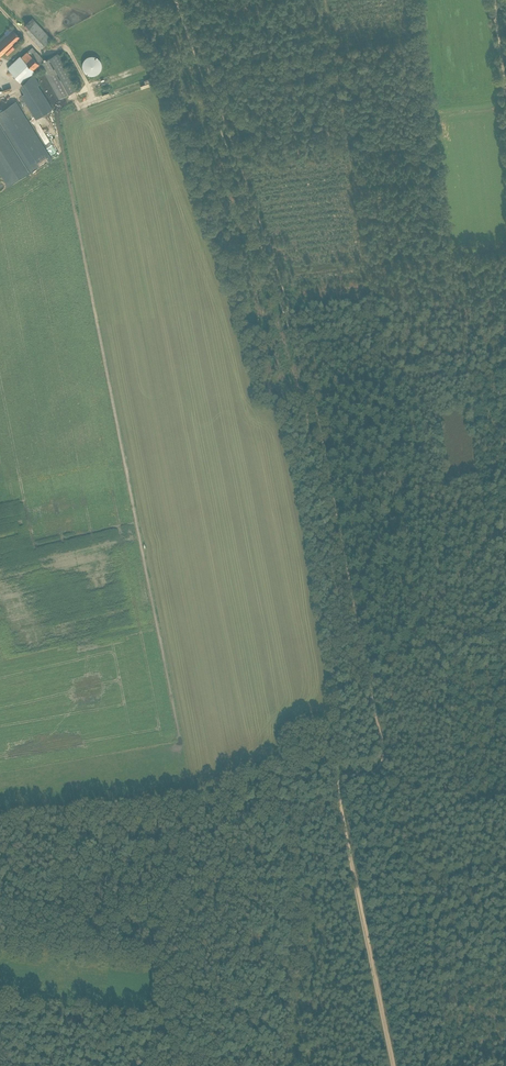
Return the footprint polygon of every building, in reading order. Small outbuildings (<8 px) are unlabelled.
[(26,31),(29,35),(41,48),(51,39),(32,18),(25,25),(28,28),(26,31)] [(20,37),(14,30),(7,36),(6,34),(0,39),(0,56),(20,37)] [(32,47),(21,57),(35,72),(36,73),(42,68),(59,99),(78,88),(58,53),(44,61),(32,47)] [(20,56),(7,68),(23,84),(27,80),(31,89),(21,95),(36,118),(52,108),(38,85),(40,84),(34,73),(35,72),(21,57),(20,56)] [(82,66),(83,69),(84,71),(86,73),(88,75),(91,75),(94,75),(96,74),(99,73),(100,71),(102,68),(102,65),(101,63),(100,60),(98,58),(96,57),(93,56),(90,56),(88,57),(85,58),(84,61),(83,63),(82,66)] [(16,102),(0,112),(0,173),(8,186),(52,159),(16,102)]
